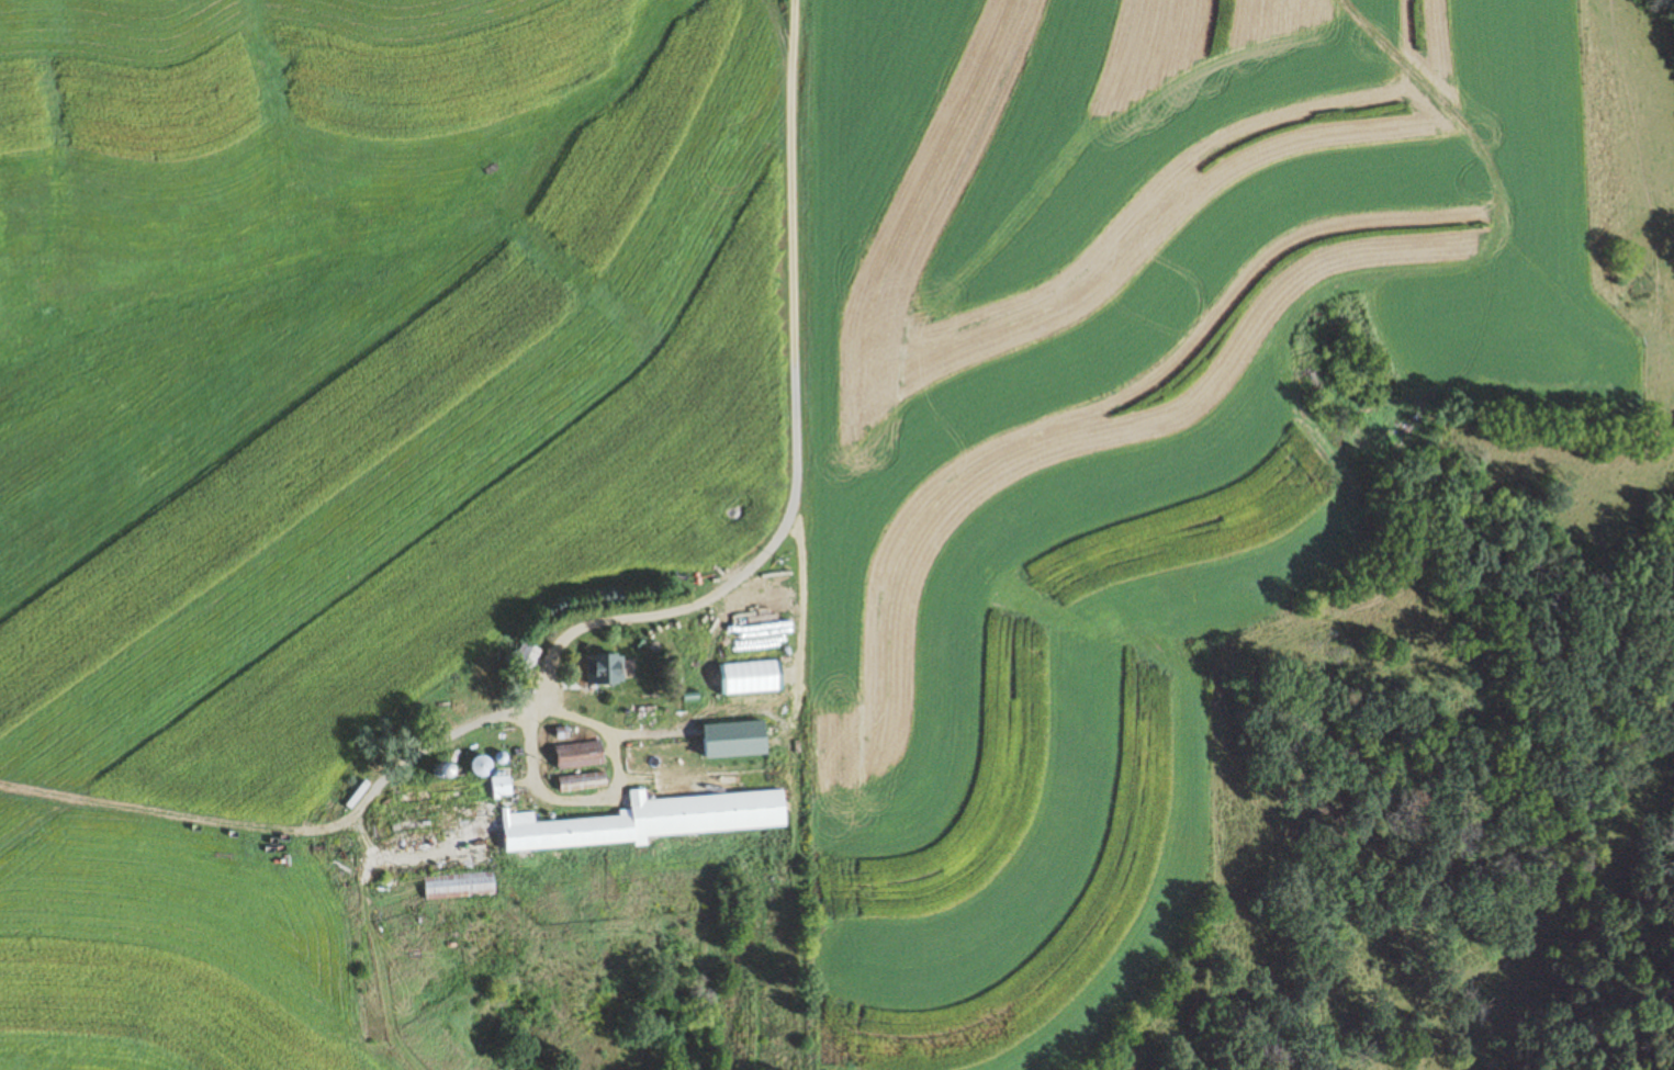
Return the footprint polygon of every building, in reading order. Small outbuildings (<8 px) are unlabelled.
[(531,679),(543,650),(525,642),(513,671),(531,679)] [(627,684),(627,656),(599,656),(599,684),(627,684)] [(790,829),(787,791),(650,801),(649,790),(633,791),(635,816),(538,823),(537,813),(511,814),(510,799),(515,799),(514,777),(461,781),(462,790),(398,795),(401,833),(449,830),(448,810),(495,807),(495,818),(508,817),(511,849),(790,829)] [(465,886),(465,876),(429,876),(429,897),(463,897),(463,886),(465,886)]
